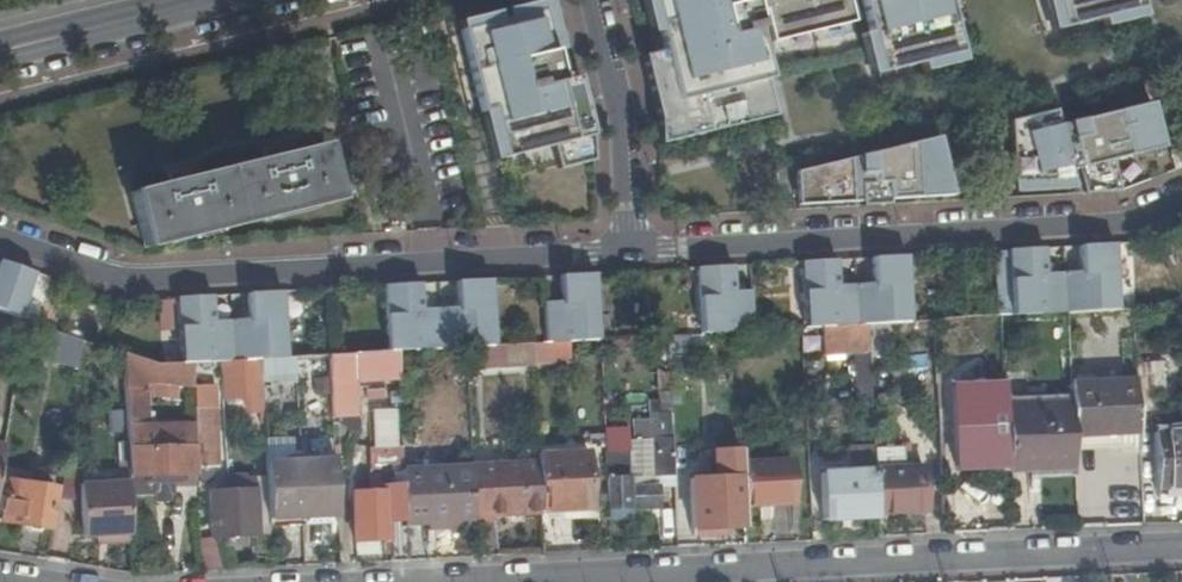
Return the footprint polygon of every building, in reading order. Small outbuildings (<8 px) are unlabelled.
[(549,35),(557,33),(549,0),(539,0),(504,9),(506,17),(542,8),(549,35)] [(663,50),(642,55),(658,120),(654,121),(660,145),(744,124),(741,113),(778,104),(755,12),(766,9),(774,41),(857,21),(851,0),(651,0),(663,50)] [(881,72),(961,52),(949,0),(863,0),(881,72)] [(1062,28),(1143,7),(1141,0),(1054,0),(1062,28)] [(491,109),(502,157),(554,145),(559,168),(594,156),(592,125),(580,71),(558,76),(549,35),(542,8),(506,17),(480,23),(478,24),(482,40),(464,45),(480,112),(491,109)] [(458,20),(464,45),(482,40),(478,24),(480,23),(478,15),(458,20)] [(741,113),(744,124),(781,115),(778,104),(741,113)] [(1164,148),(1153,104),(1071,124),(1089,198),(1123,190),(1116,160),(1164,148)] [(1017,183),(1074,180),(1057,109),(1013,120),(1017,183)] [(890,200),(953,196),(938,139),(860,158),(862,202),(862,207),(890,205),(890,200)] [(144,247),(337,200),(324,147),(131,195),(144,247)] [(862,202),(860,158),(851,161),(854,202),(862,202)] [(797,174),(799,206),(854,202),(851,161),(797,174)] [(1066,272),(1068,313),(1120,310),(1117,243),(1081,245),(1083,271),(1066,272)] [(1048,268),(1078,268),(1078,244),(1047,245),(1048,268)] [(1015,316),(1068,313),(1066,272),(1047,273),(1046,248),(1011,250),(1015,316)] [(875,283),(857,284),(860,325),(870,325),(895,323),(913,322),(909,255),(873,257),(875,283)] [(824,328),(860,325),(857,284),(840,285),(838,259),(802,261),(806,329),(824,328)] [(20,317),(35,273),(0,261),(0,310),(20,317)] [(702,334),(756,332),(754,290),(735,291),(734,266),(699,268),(702,334)] [(547,344),(600,341),(596,274),(561,276),(563,303),(544,304),(547,344)] [(441,309),(443,350),(468,349),(495,347),(492,281),(457,282),(458,308),(441,309)] [(398,352),(443,350),(441,309),(422,310),(421,284),(386,286),(389,353),(398,352)] [(232,320),(234,362),(262,360),(267,360),(284,359),(288,359),(284,291),(248,293),(250,319),(232,320)] [(234,362),(232,320),(214,321),(213,295),(177,297),(181,364),(193,364),(222,362),(234,362)] [(895,323),(870,325),(871,357),(897,357),(895,323)] [(860,325),(824,328),(826,355),(856,354),(858,400),(873,400),(871,357),(870,325),(860,325)] [(39,356),(74,368),(83,340),(48,329),(39,356)] [(698,350),(697,333),(668,335),(669,353),(698,350)] [(513,363),(536,363),(535,345),(512,346),(513,363)] [(468,349),(469,366),(513,363),(512,346),(495,347),(468,349)] [(331,365),(334,418),(350,417),(350,432),(359,432),(357,381),(367,380),(368,398),(383,398),(382,380),(400,379),(398,352),(389,353),(331,356),(331,365)] [(158,366),(125,355),(128,432),(131,476),(198,475),(196,427),(149,427),(147,383),(194,387),(193,368),(193,364),(181,364),(158,366)] [(285,374),(284,359),(267,360),(267,375),(285,374)] [(234,362),(222,362),(224,384),(234,384),(234,371),(243,371),(244,399),(250,399),(250,414),(264,413),(262,360),(234,362)] [(217,367),(195,368),(197,392),(219,391),(217,367)] [(1138,374),(1139,406),(1166,405),(1164,373),(1138,374)] [(1075,435),(1140,433),(1139,406),(1138,374),(1072,377),(1073,403),(1075,435)] [(320,377),(299,376),(297,416),(318,417),(320,377)] [(939,389),(940,408),(950,408),(948,388),(939,389)] [(1011,466),(1011,471),(1076,468),(1075,448),(1075,435),(1073,403),(1008,407),(1008,409),(1011,466)] [(371,407),(371,446),(395,446),(396,408),(371,407)] [(198,475),(199,482),(212,482),(211,468),(218,468),(215,408),(195,409),(195,413),(196,421),(196,427),(198,475)] [(959,468),(1011,466),(1008,409),(956,412),(959,468)] [(196,421),(195,413),(186,413),(187,422),(196,421)] [(230,429),(241,420),(236,414),(225,423),(230,429)] [(657,477),(676,476),(674,450),(673,419),(654,420),(657,477)] [(875,439),(874,420),(860,421),(860,439),(875,439)] [(1075,448),(1141,446),(1140,433),(1075,435),(1075,448)] [(1181,487),(1181,433),(1157,434),(1160,488),(1181,487)] [(607,449),(608,458),(628,458),(627,448),(607,449)] [(676,476),(676,480),(691,480),(690,450),(674,450),(676,476)] [(877,471),(879,513),(927,511),(925,468),(905,468),(904,451),(875,451),(876,461),(877,471)] [(541,466),(543,513),(592,510),(590,453),(541,456),(541,466)] [(266,463),(269,520),(338,517),(335,461),(266,463)] [(844,462),(844,472),(877,471),(876,461),(868,461),(844,462)] [(405,466),(406,488),(407,517),(428,516),(475,514),(473,469),(473,462),(429,464),(405,466)] [(744,478),(745,506),(796,503),(794,462),(742,465),(744,478)] [(497,515),(543,513),(541,466),(529,466),(473,469),(475,514),(476,516),(497,515)] [(871,518),(879,519),(879,513),(877,471),(844,472),(828,473),(827,467),(821,467),(824,519),(872,517),(871,518)] [(609,479),(610,508),(661,506),(660,487),(633,488),(632,477),(609,479)] [(676,480),(679,530),(746,527),(745,506),(744,478),(691,480),(676,480)] [(4,521),(48,528),(54,489),(10,481),(4,521)] [(212,538),(257,535),(255,490),(242,491),(241,481),(229,482),(228,492),(210,493),(212,538)] [(113,543),(134,542),(131,482),(81,485),(84,536),(100,536),(113,535),(113,543)] [(392,540),(393,561),(409,561),(407,517),(406,488),(386,488),(385,491),(356,492),(358,541),(392,540)] [(475,514),(428,516),(428,528),(476,526),(476,516),(475,514)] [(476,526),(477,549),(498,548),(497,515),(476,516),(476,526)] [(101,543),(113,543),(113,535),(100,536),(101,543)]
